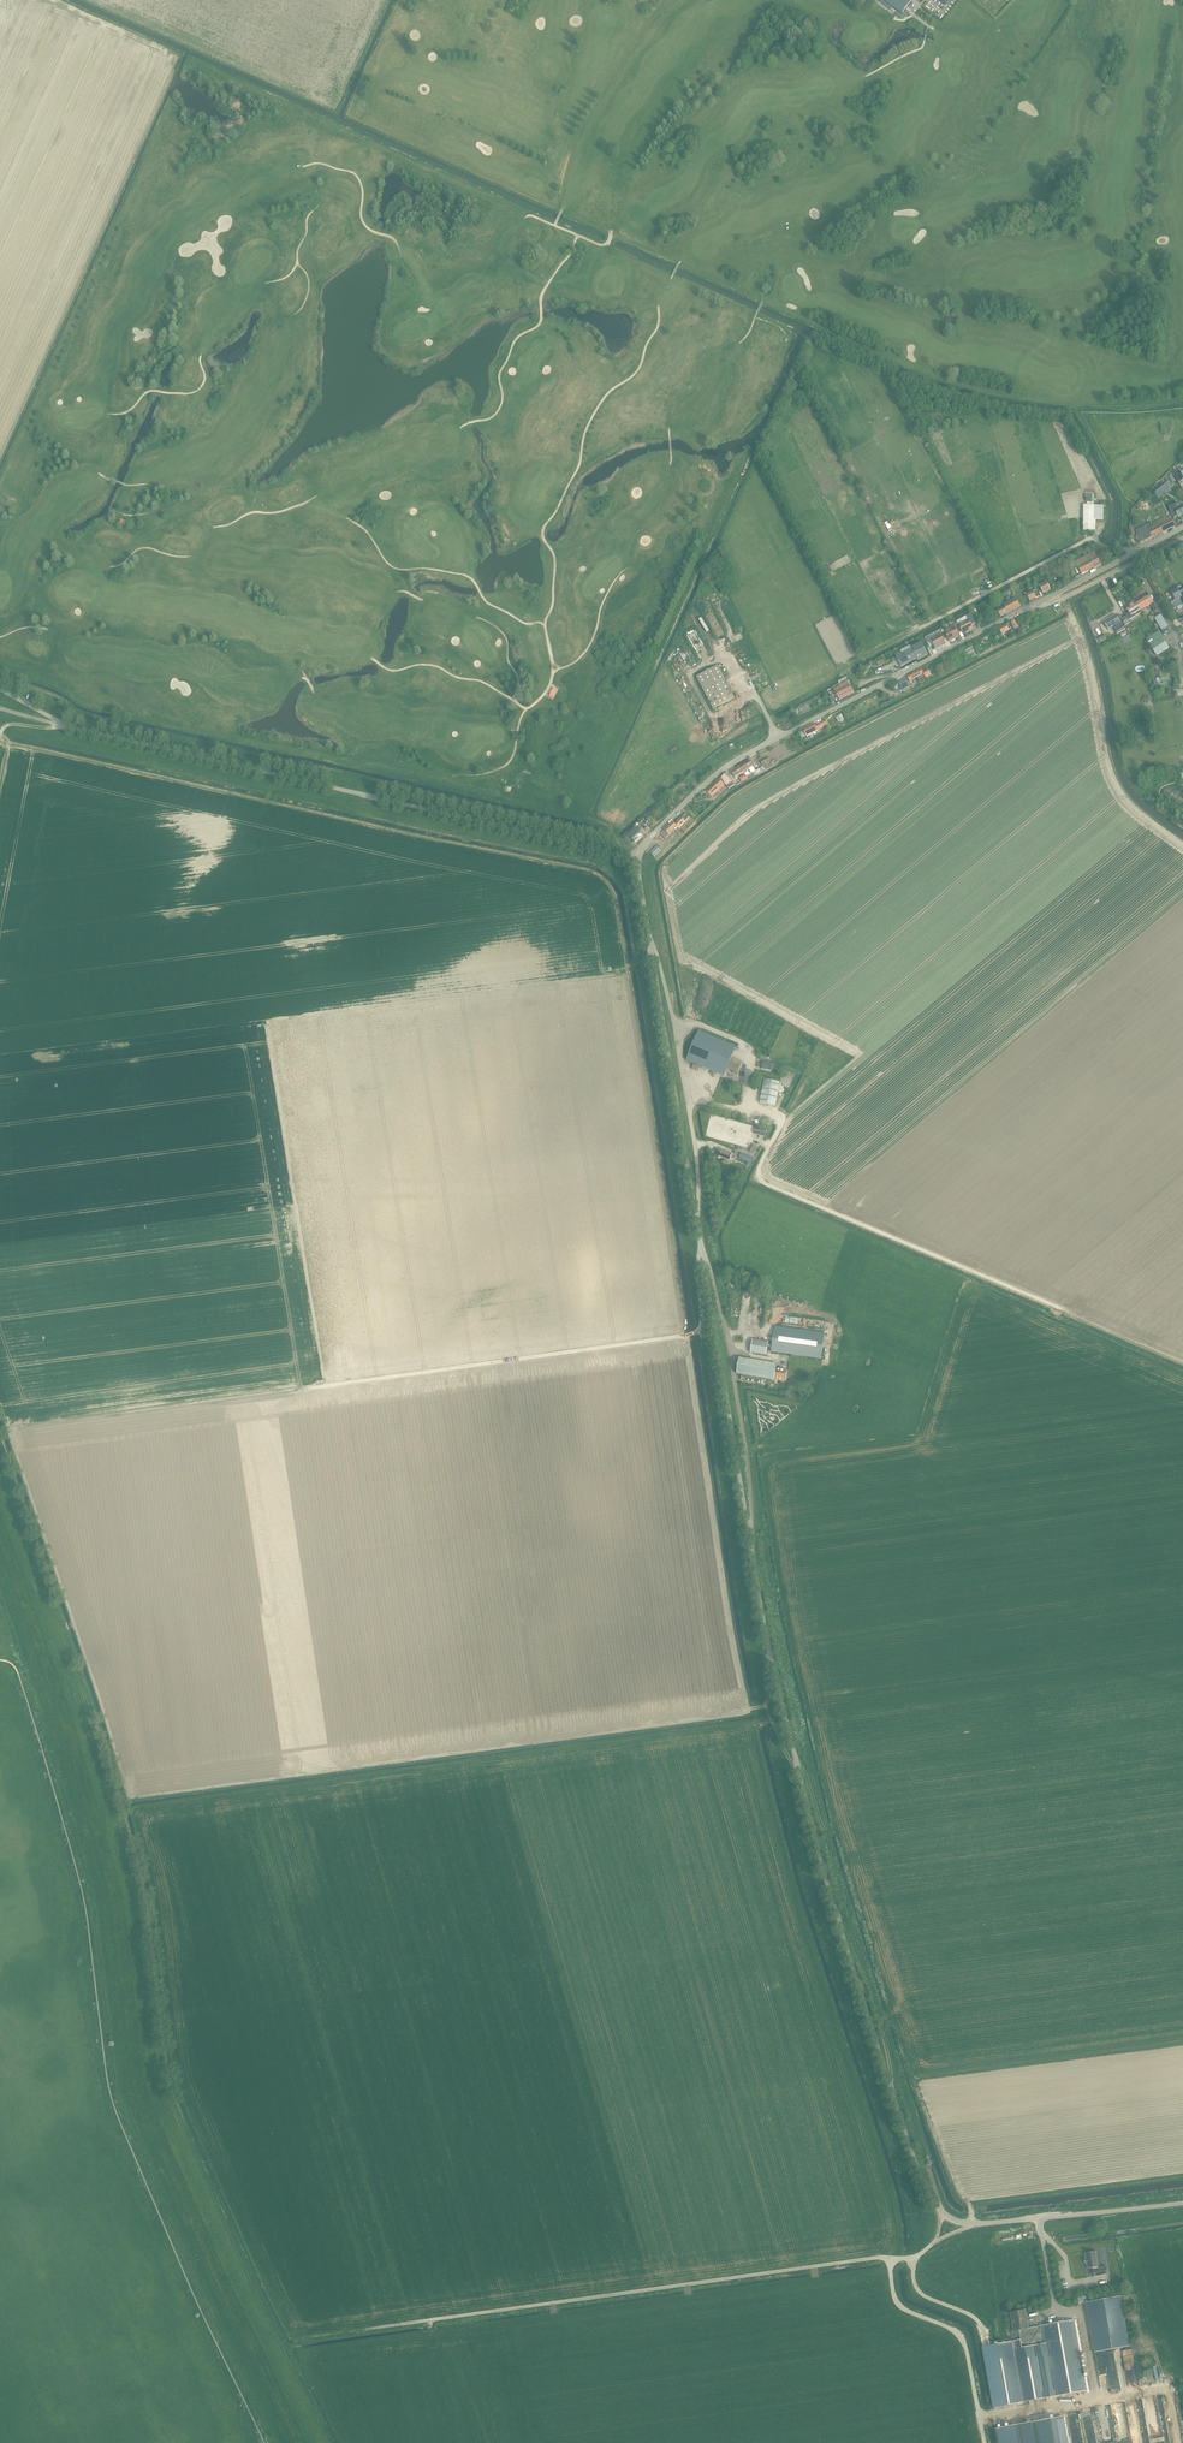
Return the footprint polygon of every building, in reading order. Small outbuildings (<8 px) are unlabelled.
[(908,0),(882,0),(899,13),(908,0)] [(924,16),(928,13),(922,5),(918,9),(924,16)] [(510,369),(515,371),(518,366),(512,363),(510,369)] [(929,420),(931,427),(939,424),(936,418),(929,420)] [(1159,486),(1153,491),(1156,495),(1162,491),(1159,486)] [(1169,508),(1174,518),(1177,516),(1178,517),(1182,514),(1182,505),(1180,506),(1178,503),(1169,508)] [(1084,530),(1093,530),(1093,520),(1103,520),(1103,505),(1087,505),(1084,505),(1084,530)] [(1138,535),(1137,536),(1141,543),(1175,525),(1171,517),(1164,520),(1163,518),(1151,524),(1151,523),(1136,530),(1138,535)] [(1075,562),(1077,567),(1081,574),(1093,568),(1093,567),(1100,563),(1096,555),(1095,551),(1075,562)] [(1049,576),(1050,577),(1049,578),(1050,581),(1052,580),(1052,582),(1054,581),(1053,579),(1065,573),(1063,570),(1052,576),(1051,575),(1049,576)] [(1039,586),(1043,593),(1050,589),(1046,582),(1039,586)] [(1177,589),(1171,592),(1175,600),(1170,603),(1174,609),(1182,604),(1180,598),(1181,598),(1177,589)] [(1036,598),(1032,592),(1026,595),(1029,601),(1036,598)] [(1148,595),(1136,603),(1140,610),(1150,604),(1155,612),(1158,610),(1148,595)] [(1001,608),(997,610),(1000,616),(1019,606),(1015,598),(1000,607),(1001,608)] [(1126,617),(1130,622),(1133,620),(1131,615),(1133,614),(1135,617),(1139,614),(1137,611),(1140,610),(1136,603),(1126,608),(1130,615),(1127,617),(1126,617)] [(967,620),(958,624),(961,630),(963,634),(973,629),(971,625),(975,623),(970,614),(966,617),(967,620)] [(1115,630),(1117,634),(1125,630),(1125,629),(1117,615),(1104,622),(1108,629),(1113,626),(1116,630),(1115,630)] [(1157,623),(1154,624),(1157,629),(1159,627),(1161,630),(1167,626),(1161,615),(1154,619),(1157,623)] [(1010,622),(1013,629),(1022,624),(1031,620),(1030,617),(1025,618),(1020,620),(1019,618),(1010,622)] [(1130,623),(1130,622),(1126,617),(1122,620),(1125,625),(1130,623)] [(1004,631),(1011,628),(1009,623),(998,627),(1001,634),(1004,632),(1004,631)] [(953,627),(944,632),(947,638),(949,641),(959,636),(957,633),(961,630),(958,624),(953,626),(953,627)] [(691,631),(702,656),(710,653),(699,627),(691,631)] [(944,632),(944,631),(939,634),(940,634),(930,639),(935,649),(945,644),(943,640),(947,638),(944,632)] [(1147,639),(1156,655),(1168,648),(1158,632),(1147,639)] [(496,639),(501,643),(504,638),(499,634),(496,639)] [(924,656),(932,651),(923,638),(915,643),(924,656)] [(962,650),(966,657),(974,652),(971,646),(962,650)] [(913,649),(897,657),(901,666),(917,658),(913,649)] [(697,665),(699,668),(710,661),(708,658),(697,665)] [(696,677),(713,709),(735,698),(718,666),(696,677)] [(921,669),(907,677),(910,683),(912,681),(912,680),(917,677),(919,681),(925,678),(930,675),(928,670),(924,672),(923,670),(922,671),(921,669)] [(898,682),(900,686),(908,682),(906,677),(898,682)] [(834,690),(838,699),(852,692),(847,682),(838,686),(839,687),(834,690)] [(553,688),(549,696),(553,698),(557,690),(553,688)] [(835,716),(839,723),(845,719),(842,713),(835,716)] [(701,716),(704,725),(709,723),(706,714),(701,716)] [(672,716),(668,719),(671,724),(676,720),(672,716)] [(788,719),(791,726),(798,723),(795,716),(788,719)] [(803,730),(806,736),(817,731),(816,730),(827,725),(825,720),(814,726),(813,725),(803,730)] [(714,737),(719,734),(716,728),(711,731),(714,737)] [(693,749),(686,755),(689,758),(696,752),(693,749)] [(731,773),(735,778),(749,769),(751,773),(752,772),(754,776),(761,772),(759,769),(755,771),(749,761),(731,773)] [(721,777),(726,785),(732,781),(727,773),(721,777)] [(707,791),(711,796),(723,784),(718,780),(707,791)] [(690,818),(689,817),(685,814),(681,818),(680,817),(674,824),(672,822),(660,834),(665,839),(677,827),(679,828),(685,821),(687,823),(690,818)] [(628,836),(635,843),(643,835),(636,828),(628,836)] [(624,840),(629,845),(632,843),(626,837),(624,840)] [(650,853),(655,857),(661,850),(657,846),(650,853)] [(731,1058),(736,1047),(699,1031),(686,1060),(724,1076),(726,1071),(736,1076),(742,1063),(731,1058)] [(763,1062),(762,1069),(771,1071),(772,1064),(763,1062)] [(760,1103),(775,1106),(778,1092),(780,1082),(764,1079),(762,1089),(760,1101),(760,1103)] [(756,1126),(754,1132),(765,1135),(767,1129),(756,1126)] [(737,1156),(732,1154),(723,1150),(720,1157),(724,1159),(723,1162),(728,1164),(729,1161),(730,1161),(731,1157),(736,1159),(737,1156)] [(739,1158),(752,1163),(754,1158),(741,1152),(739,1158)] [(771,1351),(821,1359),(824,1334),(774,1326),(771,1351)] [(750,1353),(766,1355),(768,1342),(752,1340),(750,1353)] [(736,1374),(774,1380),(774,1379),(785,1381),(787,1371),(776,1369),(777,1364),(739,1358),(736,1374)] [(1086,2259),(1085,2259),(1086,2264),(1087,2263),(1088,2268),(1094,2267),(1094,2269),(1093,2269),(1094,2276),(1108,2273),(1107,2266),(1099,2268),(1099,2266),(1096,2251),(1085,2253),(1086,2259)] [(1060,2271),(1064,2286),(1070,2284),(1067,2269),(1060,2271)] [(1121,2296),(1085,2302),(1094,2352),(1121,2348),(1130,2346),(1121,2296)] [(983,2346),(994,2407),(1022,2402),(1086,2391),(1073,2320),(1040,2326),(1041,2327),(1026,2330),(1024,2319),(1026,2318),(1025,2310),(1012,2312),(1014,2320),(1012,2320),(1014,2331),(1019,2330),(1020,2339),(983,2346)] [(1151,2421),(1154,2442),(1173,2442),(1167,2402),(1162,2402),(1164,2415),(1159,2416),(1154,2417),(1155,2421),(1151,2421)] [(997,2429),(999,2442),(1070,2442),(1065,2416),(1003,2427),(999,2428),(997,2429)] [(1142,2421),(1133,2422),(1136,2442),(1145,2442),(1142,2421)]
